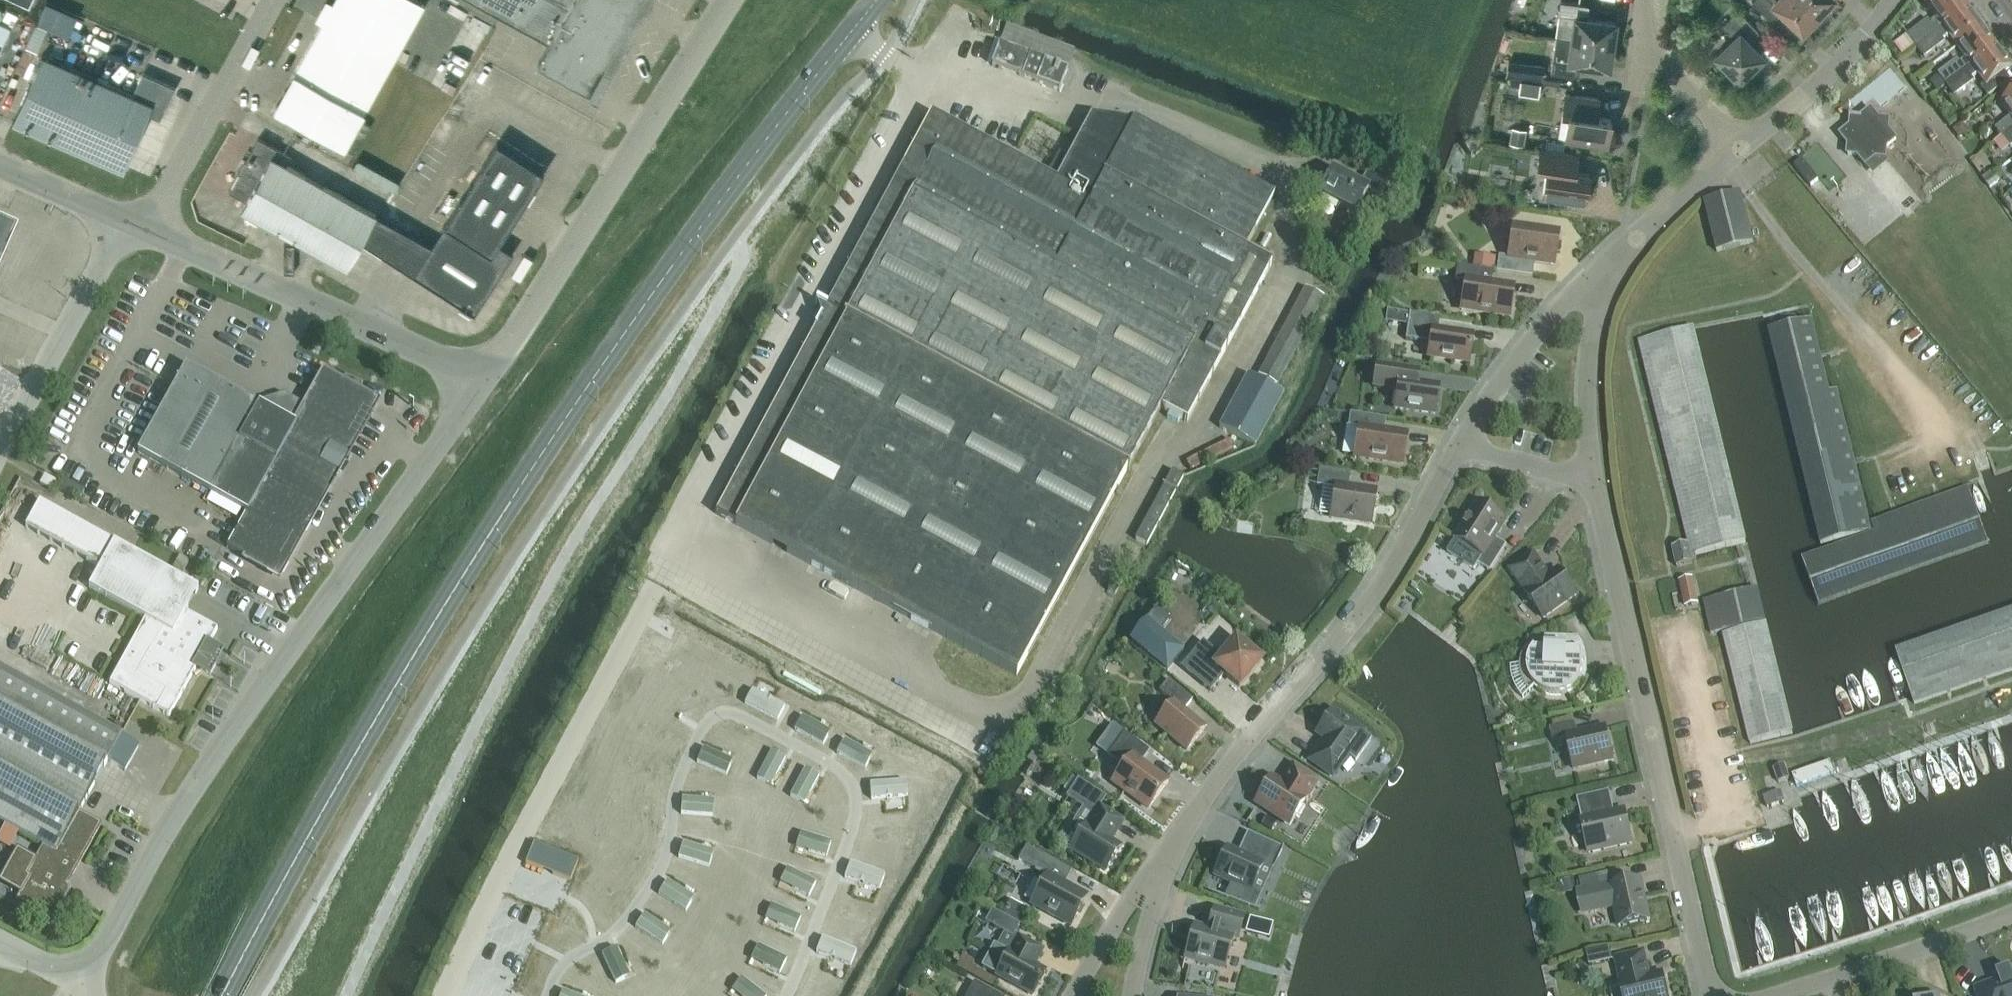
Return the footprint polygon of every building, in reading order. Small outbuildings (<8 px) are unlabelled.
[(345,149),(356,154),(372,125),(361,119),(424,5),(415,0),(336,0),(331,8),(327,6),(322,16),(326,19),(275,110),(345,149)] [(550,42),(538,63),(591,92),(642,0),(473,0),(550,42)] [(1818,13),(1804,0),(1753,0),(1752,1),(1773,20),(1782,10),(1803,30),(1818,13)] [(1818,13),(1831,0),(1804,0),(1818,13)] [(1969,8),(1963,0),(1923,0),(1937,18),(1931,22),(1928,20),(1908,35),(1916,46),(1969,8)] [(1556,36),(1612,44),(1616,22),(1587,18),(1589,5),(1561,1),(1558,22),(1556,36)] [(1969,8),(1916,46),(1925,57),(1946,42),(1944,40),(1950,35),(1958,46),(1984,27),(1969,8)] [(1716,54),(1739,78),(1763,55),(1749,41),(1760,31),(1738,9),(1722,25),(1734,37),(1716,54)] [(46,28),(35,24),(26,46),(36,50),(46,28)] [(992,66),(1002,70),(1060,92),(1068,70),(1076,50),(1007,24),(1000,44),(997,51),(992,66)] [(1939,73),(1947,84),(1998,46),(1984,27),(1958,46),(1967,58),(1961,62),(1958,58),(1939,73)] [(1581,63),(1610,66),(1612,44),(1556,36),(1553,58),(1551,72),(1580,76),(1581,63)] [(2011,66),(2011,65),(1998,46),(1947,84),(1955,96),(1975,81),(1972,78),(1978,73),(1986,83),(1982,86),(1989,96),(2011,80),(2005,72),(2011,66)] [(143,73),(133,95),(43,55),(14,122),(124,170),(150,112),(157,116),(161,114),(176,88),(143,73)] [(1508,59),(1506,78),(1518,79),(1521,61),(1508,59)] [(1533,63),(1531,81),(1542,83),(1545,64),(1533,63)] [(1713,70),(1708,75),(1713,80),(1718,76),(1713,70)] [(1930,82),(1937,91),(1945,85),(1938,76),(1930,82)] [(1519,93),(1538,96),(1540,83),(1521,80),(1519,93)] [(2002,91),(2008,100),(2003,104),(2011,116),(2011,83),(2002,91)] [(1565,138),(1608,144),(1612,118),(1596,116),(1599,98),(1566,93),(1563,112),(1569,113),(1565,138)] [(1850,126),(1840,134),(1849,144),(1848,154),(1858,156),(1866,165),(1876,157),(1886,158),(1887,148),(1897,140),(1889,130),(1890,120),(1880,119),(1871,109),(1862,117),(1850,116),(1850,117),(1851,118),(1850,126)] [(822,318),(716,515),(1017,675),(1025,661),(1161,407),(1170,412),(1180,418),(1187,421),(1230,342),(1272,264),(1246,249),(1274,196),(1133,120),(1132,122),(1091,117),(1068,158),(1057,180),(1047,175),(1025,163),(946,122),(931,113),(828,306),(818,300),(817,302),(822,318)] [(2004,136),(2011,129),(2011,116),(1997,127),(2004,136)] [(1970,132),(1961,123),(1952,130),(1960,138),(1970,132)] [(1524,146),(1528,128),(1512,125),(1509,144),(1524,146)] [(2004,136),(2011,147),(2011,129),(2004,136)] [(296,158),(277,148),(259,138),(230,191),(247,201),(242,210),(347,268),(376,215),(291,167),(296,158)] [(362,242),(414,275),(475,314),(514,253),(499,243),(544,172),(498,142),(440,234),(433,245),(377,215),(362,242)] [(1578,154),(1540,149),(1538,167),(1547,168),(1543,196),(1586,202),(1590,174),(1575,172),(1578,154)] [(1805,158),(1799,163),(1813,180),(1819,175),(1805,158)] [(1321,194),(1356,213),(1368,190),(1381,197),(1388,183),(1367,171),(1360,185),(1333,171),(1321,194)] [(1990,189),(2001,181),(1995,174),(1985,182),(1990,189)] [(1753,242),(1742,194),(1705,202),(1716,251),(1753,242)] [(8,228),(0,224),(0,246),(8,228)] [(1497,272),(1533,277),(1535,262),(1554,265),(1559,232),(1513,226),(1508,258),(1499,256),(1497,272)] [(1496,257),(1474,254),(1472,268),(1494,270),(1496,257)] [(1461,309),(1510,316),(1514,286),(1492,283),(1494,271),(1472,268),(1457,266),(1455,280),(1465,282),(1461,309)] [(1305,287),(1258,376),(1277,387),(1325,298),(1305,287)] [(1428,356),(1469,362),(1473,335),(1438,330),(1440,318),(1410,313),(1406,340),(1430,343),(1428,356)] [(1831,391),(1813,319),(1768,329),(1820,543),(1873,531),(1838,389),(1831,391)] [(1746,542),(1694,327),(1639,340),(1689,544),(1673,548),(1678,567),(1693,564),(1691,555),(1746,542)] [(1420,369),(1405,367),(1377,363),(1374,386),(1398,389),(1395,408),(1435,414),(1439,386),(1418,383),(1420,369)] [(307,405),(285,394),(254,403),(187,366),(138,453),(246,513),(227,548),(279,577),(377,402),(324,373),(307,405)] [(1219,428),(1252,446),(1256,448),(1285,395),(1247,375),(1219,428)] [(1350,413),(1348,426),(1359,427),(1354,457),(1403,464),(1407,434),(1384,430),(1386,419),(1350,413)] [(1237,441),(1228,444),(1221,447),(1192,459),(1196,468),(1240,450),(1237,441)] [(1298,445),(1296,457),(1309,459),(1311,446),(1298,445)] [(1320,469),(1317,486),(1335,489),(1331,518),(1371,524),(1376,492),(1348,487),(1350,474),(1320,469)] [(1172,470),(1136,539),(1148,546),(1184,477),(1172,470)] [(57,482),(45,476),(40,484),(52,491),(57,482)] [(1806,557),(1822,602),(1988,543),(1968,488),(1875,522),(1878,531),(1806,557)] [(89,588),(145,619),(133,641),(110,684),(157,710),(169,717),(195,670),(197,667),(210,674),(216,664),(208,659),(213,649),(208,646),(218,629),(186,612),(198,589),(181,579),(170,573),(114,543),(40,501),(25,527),(100,569),(89,588)] [(1478,564),(1490,572),(1507,545),(1495,538),(1506,520),(1479,503),(1456,539),(1447,553),(1475,570),(1478,564)] [(1544,618),(1577,595),(1560,570),(1550,577),(1534,554),(1512,570),(1528,593),(1526,594),(1544,618)] [(1108,590),(1116,595),(1124,579),(1116,575),(1108,590)] [(1685,607),(1699,604),(1693,577),(1679,581),(1685,607)] [(1157,607),(1130,641),(1167,671),(1184,651),(1161,632),(1171,618),(1157,607)] [(1988,620),(1896,652),(1914,704),(2011,670),(2011,612),(1988,620)] [(1766,623),(1723,634),(1750,743),(1793,733),(1766,623)] [(1584,658),(1583,654),(1581,650),(1576,639),(1548,638),(1547,650),(1537,650),(1535,648),(1532,651),(1528,648),(1526,650),(1525,652),(1522,656),(1522,659),(1521,662),(1521,664),(1521,667),(1511,667),(1511,671),(1511,673),(1511,675),(1512,677),(1512,679),(1513,681),(1515,687),(1518,692),(1519,694),(1521,696),(1523,699),(1538,688),(1540,690),(1542,692),(1545,693),(1550,695),(1553,695),(1559,695),(1562,695),(1564,694),(1567,693),(1570,692),(1574,688),(1576,686),(1578,684),(1581,680),(1582,677),(1583,674),(1584,669),(1584,661),(1584,658)] [(1203,642),(1182,668),(1211,691),(1225,674),(1240,687),(1261,661),(1236,640),(1222,658),(1203,642)] [(44,847),(56,853),(79,813),(108,761),(125,771),(139,746),(122,736),(0,669),(0,822),(44,847)] [(1169,680),(1160,691),(1174,703),(1156,724),(1187,750),(1205,729),(1184,711),(1193,700),(1169,680)] [(752,690),(745,704),(778,721),(785,708),(752,690)] [(1326,739),(1311,760),(1332,776),(1347,755),(1356,761),(1371,739),(1333,712),(1318,733),(1326,739)] [(802,717),(795,731),(823,746),(828,737),(818,732),(819,726),(802,717)] [(1570,717),(1552,722),(1553,728),(1572,724),(1570,717)] [(1553,741),(1567,738),(1574,769),(1614,760),(1606,728),(1578,734),(1576,723),(1572,724),(1553,728),(1550,728),(1553,741)] [(1149,809),(1168,782),(1141,762),(1150,751),(1124,733),(1108,756),(1124,767),(1113,782),(1149,809)] [(845,740),(837,754),(865,769),(870,760),(860,755),(861,749),(845,740)] [(703,749),(697,763),(727,776),(731,766),(720,762),(721,756),(703,749)] [(772,751),(757,779),(766,784),(771,774),(777,775),(786,758),(772,751)] [(1785,762),(1773,766),(1779,781),(1790,777),(1785,762)] [(1801,781),(1837,772),(1835,762),(1799,771),(1801,781)] [(1320,781),(1293,764),(1281,784),(1272,777),(1255,803),(1290,825),(1305,801),(1307,801),(1320,781)] [(806,769),(790,797),(799,802),(805,792),(810,793),(819,776),(806,769)] [(1343,788),(1350,779),(1342,772),(1335,781),(1343,788)] [(1123,822),(1100,807),(1106,797),(1077,779),(1066,797),(1095,816),(1088,827),(1086,826),(1071,849),(1106,871),(1121,848),(1111,841),(1123,822)] [(907,782),(870,785),(871,800),(908,797),(907,782)] [(1589,853),(1632,843),(1625,811),(1615,813),(1610,791),(1577,798),(1582,820),(1582,821),(1589,853)] [(1764,797),(1768,807),(1783,802),(1780,792),(1764,797)] [(682,799),(681,814),(713,817),(714,807),(703,806),(701,800),(682,799)] [(79,813),(56,853),(44,847),(37,859),(17,848),(0,879),(0,884),(21,896),(18,902),(54,922),(70,893),(73,888),(68,885),(101,825),(79,813)] [(1266,816),(1261,825),(1271,831),(1276,823),(1266,816)] [(1227,848),(1214,875),(1231,883),(1251,892),(1264,866),(1266,867),(1273,870),(1283,848),(1276,845),(1248,832),(1238,853),(1227,848)] [(801,833),(798,843),(808,847),(809,852),(827,858),(831,843),(801,833)] [(683,843),(679,858),(710,867),(713,858),(702,854),(701,849),(683,843)] [(1019,860),(1033,868),(1047,876),(1032,904),(1071,926),(1087,897),(1065,885),(1072,871),(1026,846),(1019,860)] [(850,863),(845,878),(880,890),(885,876),(850,863)] [(787,869),(783,878),(793,883),(792,889),(809,897),(816,884),(787,869)] [(1650,920),(1641,880),(1623,884),(1620,870),(1580,880),(1584,900),(1582,901),(1584,912),(1614,905),(1619,927),(1650,920)] [(1571,879),(1559,882),(1562,895),(1575,893),(1571,879)] [(667,881),(659,894),(686,912),(691,903),(682,897),(683,892),(667,881)] [(1003,914),(1020,923),(1028,908),(1011,898),(1003,914)] [(771,905),(767,915),(778,919),(778,925),(795,932),(801,918),(771,905)] [(1238,940),(1244,917),(1214,908),(1208,930),(1194,926),(1185,958),(1225,969),(1233,938),(1238,940)] [(1019,938),(1014,936),(1020,925),(992,910),(986,922),(1009,935),(1002,949),(994,944),(982,967),(997,976),(1033,995),(1046,972),(1034,966),(1042,951),(1019,938)] [(644,915),(636,928),(663,946),(668,937),(659,931),(660,925),(644,915)] [(1250,917),(1246,933),(1269,939),(1273,924),(1250,917)] [(822,938),(817,952),(851,966),(857,952),(822,938)] [(758,946),(754,955),(764,960),(763,965),(780,974),(787,960),(758,946)] [(616,948),(602,955),(616,984),(625,980),(620,969),(624,965),(616,948)] [(1590,966),(1613,960),(1610,949),(1587,955),(1590,966)] [(1662,974),(1649,977),(1643,953),(1617,960),(1622,983),(1621,983),(1624,995),(1667,995),(1662,974)] [(1979,990),(1981,995),(2011,995),(2011,973),(2011,971),(1998,976),(2000,982),(1979,990)] [(735,986),(744,993),(743,995),(764,995),(742,978),(735,986)] [(974,982),(967,995),(1000,995),(974,982)]
